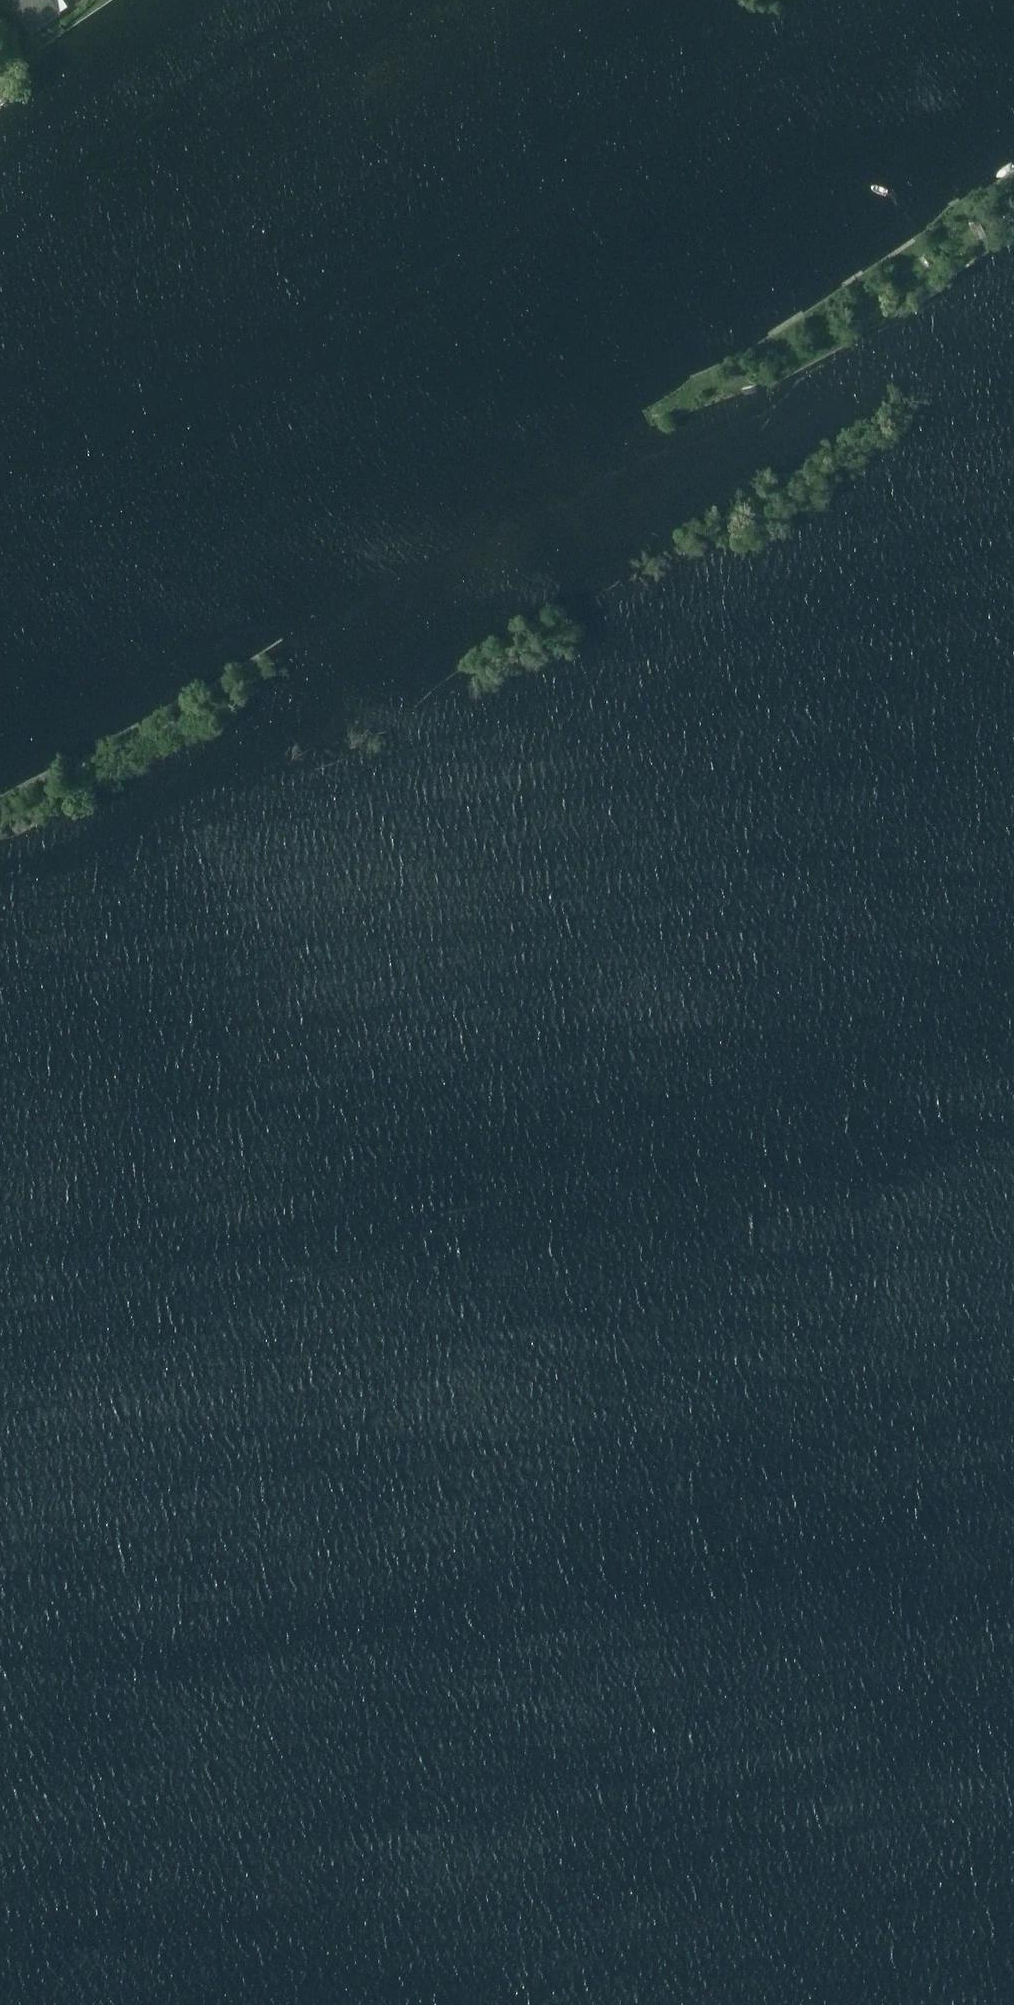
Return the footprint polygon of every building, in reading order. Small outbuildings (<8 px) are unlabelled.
[(33,27),(57,11),(49,0),(24,0),(16,5),(32,28),(34,27),(33,27)] [(990,205),(983,208),(992,223),(999,219),(990,205)] [(748,360),(739,364),(742,369),(751,365),(748,360)] [(169,713),(159,719),(162,726),(173,721),(169,713)] [(85,759),(78,763),(81,768),(89,765),(85,759)]
